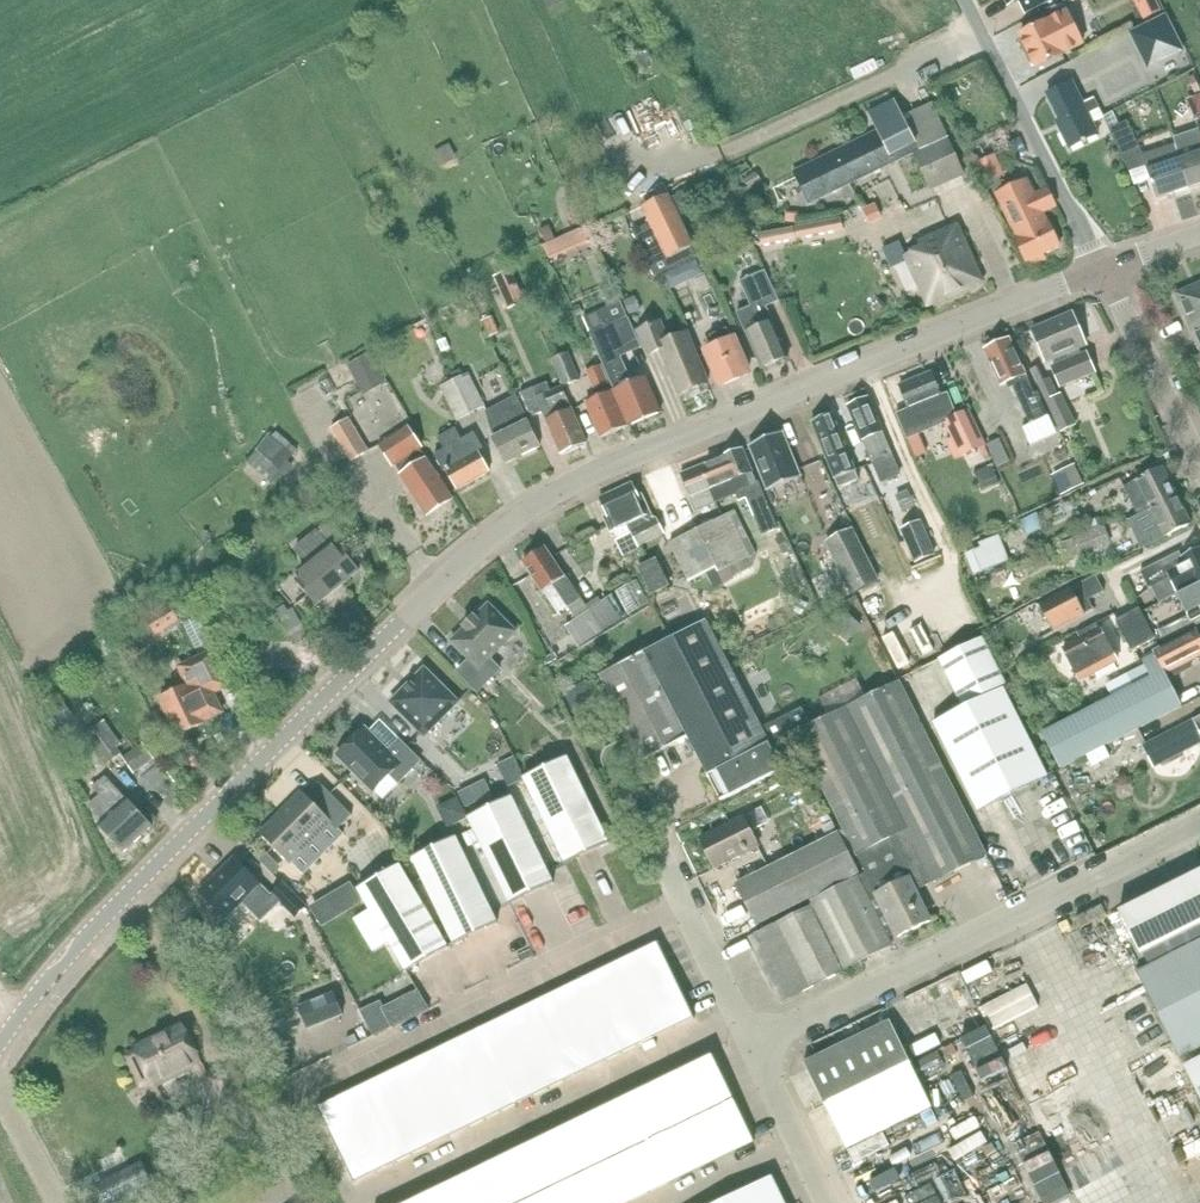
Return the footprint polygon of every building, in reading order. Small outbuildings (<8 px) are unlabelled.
[(1009,6),(1018,1),(1025,14),(1052,0),(1005,0),(1009,6)] [(1144,20),(1161,11),(1156,0),(1134,0),(1144,20)] [(1078,44),(1070,28),(1063,14),(1046,21),(1020,35),(1021,36),(1018,41),(1022,49),(1028,50),(1037,68),(1063,55),(1061,52),(1078,44)] [(1167,14),(1129,33),(1147,70),(1185,51),(1167,14)] [(1088,114),(1098,109),(1093,99),(1083,104),(1072,82),(1046,95),(1063,129),(1060,130),(1069,149),(1098,135),(1088,114)] [(816,169),(798,178),(809,201),(827,192),(828,194),(919,151),(895,101),(870,114),(878,131),(813,162),(815,168),(816,169)] [(1175,145),(1145,154),(1143,155),(1128,121),(1109,130),(1130,172),(1146,167),(1148,173),(1157,200),(1190,188),(1175,145)] [(1187,136),(1188,141),(1175,145),(1190,188),(1199,185),(1199,131),(1187,136)] [(720,156),(727,143),(713,135),(706,149),(720,156)] [(919,151),(914,154),(931,190),(939,186),(964,176),(950,144),(948,139),(919,151)] [(998,158),(983,165),(997,196),(1016,238),(1027,262),(1059,247),(1043,214),(1055,208),(1047,190),(1027,199),(1020,185),(1007,191),(1002,181),(1007,179),(998,158)] [(757,174),(745,180),(750,189),(761,183),(757,174)] [(682,223),(679,225),(665,197),(644,208),(657,234),(646,239),(662,273),(698,257),(682,223)] [(875,205),(864,210),(869,223),(880,218),(875,205)] [(618,212),(624,231),(638,227),(632,208),(618,212)] [(851,239),(865,231),(855,213),(841,221),(851,239)] [(840,220),(795,228),(797,238),(842,229),(840,220)] [(792,225),(778,227),(780,238),(793,236),(792,225)] [(550,227),(540,231),(546,243),(555,239),(550,227)] [(900,241),(884,249),(893,268),(908,261),(928,305),(981,282),(957,227),(920,244),(922,249),(907,256),(900,241)] [(557,240),(544,246),(551,261),(563,255),(557,240)] [(681,267),(666,275),(672,288),(688,281),(681,267)] [(507,271),(490,279),(495,290),(512,283),(507,271)] [(761,369),(788,358),(764,305),(777,300),(763,271),(740,282),(751,307),(737,313),(746,335),(747,334),(761,369)] [(1198,285),(1175,295),(1199,349),(1199,350),(1199,305),(1199,303),(1199,290),(1198,285)] [(633,295),(620,301),(627,316),(628,316),(640,311),(633,295)] [(628,316),(627,316),(620,301),(618,296),(604,302),(607,308),(582,319),(589,333),(629,426),(660,413),(645,378),(631,384),(619,358),(614,345),(636,335),(628,316)] [(579,305),(574,307),(578,316),(583,313),(579,305)] [(1072,315),(1034,332),(1048,364),(1054,362),(1058,370),(1054,372),(1060,386),(1094,371),(1087,356),(1081,359),(1078,352),(1087,348),(1072,315)] [(489,318),(481,322),(488,337),(496,333),(489,318)] [(660,351),(679,396),(708,384),(687,335),(668,343),(660,323),(638,332),(648,356),(660,351)] [(725,327),(708,334),(714,348),(706,352),(721,386),(748,375),(733,340),(731,341),(725,327)] [(1040,397),(1038,398),(1012,340),(987,351),(1003,389),(1013,384),(1022,405),(1021,405),(1030,425),(1048,416),(1040,397)] [(349,364),(360,384),(381,372),(369,352),(349,364)] [(567,355),(551,362),(563,388),(579,381),(567,355)] [(601,439),(627,427),(612,392),(611,392),(600,366),(587,371),(598,398),(586,403),(601,439)] [(932,373),(915,380),(930,416),(935,426),(944,422),(960,458),(968,454),(986,446),(970,410),(956,416),(947,394),(942,396),(932,373)] [(472,414),(485,408),(467,374),(455,380),(472,414)] [(1049,379),(1037,385),(1062,436),(1077,429),(1060,394),(1057,396),(1049,379)] [(458,421),(472,414),(455,380),(441,387),(458,421)] [(903,413),(895,416),(905,439),(918,433),(935,426),(930,416),(915,380),(899,387),(909,410),(903,413)] [(561,387),(551,392),(547,383),(520,394),(530,417),(549,409),(553,417),(546,421),(561,456),(586,445),(561,387)] [(538,447),(525,421),(526,421),(516,396),(486,412),(491,434),(493,433),(494,438),(493,439),(506,463),(538,447)] [(893,454),(884,433),(886,432),(871,399),(848,409),(863,442),(872,463),(893,454)] [(832,415),(811,424),(838,485),(858,477),(832,415)] [(331,429),(351,463),(369,452),(349,418),(331,429)] [(427,516),(452,499),(453,499),(426,459),(426,460),(419,450),(421,448),(407,428),(379,447),(393,467),(394,466),(401,476),(400,476),(427,516)] [(457,490),(488,473),(477,453),(482,450),(473,434),(461,441),(455,429),(437,439),(444,451),(434,456),(443,472),(446,470),(457,490)] [(270,432),(248,457),(275,478),(297,453),(270,432)] [(918,433),(905,439),(913,457),(926,452),(918,433)] [(799,477),(792,458),(793,458),(783,436),(750,451),(759,473),(761,472),(768,490),(799,477)] [(1000,439),(987,445),(997,467),(1010,461),(1000,439)] [(778,529),(773,516),(759,482),(757,483),(745,452),(711,465),(725,500),(736,496),(738,501),(747,498),(762,535),(778,529)] [(872,463),(881,485),(902,476),(893,454),(872,463)] [(699,510),(725,500),(711,465),(685,475),(699,510)] [(995,467),(973,477),(981,495),(1003,485),(995,467)] [(1054,478),(1063,498),(1085,488),(1076,468),(1054,478)] [(1164,469),(1126,489),(1141,518),(1179,498),(1164,469)] [(624,556),(632,551),(639,548),(638,548),(665,534),(657,517),(654,519),(642,494),(638,496),(633,483),(599,499),(605,511),(601,514),(607,527),(612,527),(614,531),(613,531),(617,540),(624,556)] [(913,504),(907,491),(896,496),(902,509),(913,504)] [(1141,518),(1132,523),(1147,552),(1194,527),(1179,498),(1141,518)] [(1007,519),(1015,534),(1034,524),(1026,509),(1007,519)] [(715,570),(716,573),(755,554),(736,513),(673,545),(679,559),(691,582),(715,570)] [(337,543),(345,537),(333,522),(319,533),(317,530),(294,549),(310,568),(295,580),(316,606),(359,571),(337,543)] [(921,522),(902,530),(915,563),(934,554),(921,522)] [(1080,558),(1108,549),(1101,527),(1072,536),(1073,539),(1059,544),(1065,560),(1079,555),(1080,558)] [(850,594),(878,581),(853,528),(825,542),(850,594)] [(783,535),(775,539),(782,555),(790,551),(783,535)] [(982,547),(966,554),(975,575),(977,574),(991,569),(982,547)] [(1140,572),(1144,578),(1149,589),(1169,578),(1176,592),(1177,594),(1199,583),(1199,549),(1182,557),(1179,553),(1140,572)] [(544,550),(524,565),(558,614),(568,607),(577,619),(565,627),(579,646),(602,631),(586,606),(581,598),(579,600),(544,550)] [(243,551),(241,559),(249,562),(252,554),(243,551)] [(658,560),(642,568),(655,595),(671,587),(658,560)] [(995,575),(999,587),(1012,582),(1007,570),(995,575)] [(277,598),(290,590),(281,574),(268,582),(277,598)] [(1085,616),(1085,615),(1093,610),(1089,601),(1104,592),(1096,576),(1071,589),(1071,591),(1042,607),(1047,616),(1055,631),(1085,616)] [(629,614),(649,603),(636,581),(616,591),(629,614)] [(1177,594),(1186,614),(1188,617),(1159,631),(1164,641),(1199,624),(1199,583),(1177,594)] [(586,606),(602,631),(603,633),(627,616),(612,595),(602,602),(599,598),(586,606)] [(798,600),(792,611),(801,616),(807,605),(798,600)] [(276,610),(295,644),(308,636),(297,618),(288,603),(276,610)] [(490,661),(517,634),(489,607),(476,620),(474,619),(473,620),(474,622),(467,629),(466,627),(464,629),(466,630),(452,644),(471,662),(459,674),(479,694),(501,672),(490,661)] [(169,608),(148,622),(156,635),(178,622),(169,608)] [(1116,621),(1132,652),(1156,639),(1139,608),(1116,621)] [(780,617),(765,623),(769,633),(784,626),(780,617)] [(802,708),(761,728),(705,619),(599,674),(644,760),(687,737),(720,801),(782,768),(769,743),(795,730),(797,735),(802,733),(851,829),(742,880),(762,923),(815,898),(861,874),(850,853),(861,848),(873,872),(816,900),(817,903),(757,933),(789,999),(844,972),(844,971),(850,968),(896,944),(892,937),(901,932),(903,935),(931,921),(917,892),(988,857),(902,683),(867,700),(858,681),(821,698),(830,719),(811,728),(802,708)] [(1080,683),(1119,662),(1101,628),(1099,629),(1096,624),(1077,634),(1079,639),(1061,648),(1080,683)] [(1142,663),(1151,682),(1046,736),(1061,768),(1086,755),(1103,747),(1178,708),(1167,684),(1183,677),(1179,669),(1199,658),(1199,641),(1197,634),(1142,663)] [(975,643),(940,660),(940,661),(963,706),(1006,685),(983,639),(975,643)] [(221,713),(212,695),(230,687),(213,651),(179,667),(189,689),(187,690),(186,688),(160,700),(171,723),(175,721),(182,734),(203,724),(202,722),(221,713)] [(391,706),(426,740),(459,706),(425,672),(391,706)] [(584,682),(562,694),(573,715),(595,704),(584,682)] [(954,711),(933,722),(978,812),(1046,778),(1001,688),(954,711)] [(1193,721),(1193,719),(1141,746),(1154,770),(1199,746),(1199,717),(1193,721)] [(152,719),(136,725),(140,734),(155,727),(152,719)] [(108,764),(121,755),(100,723),(87,733),(108,763),(108,764)] [(399,740),(388,752),(365,729),(337,757),(373,792),(390,776),(398,784),(421,762),(399,740)] [(134,773),(154,760),(143,744),(123,758),(134,773)] [(1103,747),(1086,755),(1092,766),(1109,758),(1103,747)] [(525,779),(566,865),(609,844),(567,759),(525,779)] [(125,800),(111,785),(104,778),(93,788),(100,796),(89,806),(103,821),(99,825),(124,852),(151,827),(126,800),(125,800)] [(486,781),(460,793),(467,808),(493,795),(486,781)] [(301,796),(263,835),(303,875),(343,834),(340,831),(354,818),(326,790),(312,804),(303,794),(301,796)] [(458,798),(439,807),(448,827),(467,818),(458,798)] [(469,819),(511,905),(554,884),(512,798),(469,819)] [(744,817),(700,838),(716,869),(760,848),(744,817)] [(473,830),(463,835),(469,847),(479,842),(473,830)] [(414,860),(456,945),(498,924),(457,839),(414,860)] [(236,862),(203,897),(228,921),(262,887),(236,862)] [(399,865),(358,890),(406,972),(448,948),(399,865)] [(1124,913),(1144,954),(1199,926),(1199,876),(1124,913)] [(282,882),(271,894),(297,918),(308,907),(282,882)] [(1136,972),(1180,1059),(1199,1049),(1199,940),(1136,972)] [(659,990),(677,981),(658,943),(640,952),(659,990)] [(641,999),(659,990),(640,952),(622,961),(641,999)] [(623,1007),(641,999),(622,961),(605,969),(623,1007)] [(605,1016),(623,1007),(605,969),(587,978),(605,1016)] [(587,1025),(605,1016),(587,978),(569,987),(587,1025)] [(677,1028),(695,1019),(677,981),(659,990),(677,1028)] [(569,1033),(587,1025),(569,987),(551,995),(569,1033)] [(379,1000),(361,1009),(374,1036),(392,1027),(429,1010),(420,990),(383,1008),(379,1000)] [(659,1036),(677,1028),(659,990),(641,999),(659,1036)] [(307,1030),(344,1016),(335,993),(298,1007),(307,1030)] [(551,1042),(569,1033),(551,995),(533,1004),(551,1042)] [(641,1045),(659,1036),(641,999),(623,1007),(641,1045)] [(533,1051),(551,1042),(533,1004),(515,1013),(533,1051)] [(623,1054),(641,1045),(623,1007),(605,1016),(623,1054)] [(871,1009),(788,1046),(792,1055),(874,1017),(871,1009)] [(515,1059),(533,1051),(515,1013),(497,1021),(515,1059)] [(605,1062),(623,1054),(605,1016),(587,1025),(605,1062)] [(937,1105),(915,1062),(893,1018),(808,1061),(852,1148),(937,1105)] [(497,1068),(515,1059),(497,1021),(479,1030),(497,1068)] [(587,1071),(605,1062),(587,1025),(569,1033),(587,1071)] [(143,1087),(158,1085),(199,1064),(180,1029),(143,1048),(129,1061),(143,1087)] [(480,1077),(497,1068),(479,1030),(461,1039),(480,1077)] [(569,1080),(587,1071),(569,1033),(551,1042),(569,1080)] [(952,1045),(969,1082),(995,1070),(978,1033),(952,1045)] [(462,1085),(480,1077),(461,1039),(443,1047),(462,1085)] [(552,1089),(569,1080),(551,1042),(533,1051),(552,1089)] [(444,1094),(462,1085),(443,1047),(425,1056),(444,1094)] [(534,1097),(552,1089),(533,1051),(515,1059),(534,1097)] [(426,1103),(444,1094),(425,1056),(408,1065),(426,1103)] [(626,1097),(649,1144),(668,1184),(754,1142),(713,1056),(626,1097)] [(516,1106),(534,1097),(515,1059),(497,1068),(516,1106)] [(1185,1070),(1199,1099),(1199,1062),(1185,1070)] [(1023,1094),(1048,1078),(1039,1064),(1007,1085),(1025,1114),(1033,1109),(1023,1094)] [(408,1111),(426,1103),(408,1065),(390,1073),(408,1111)] [(204,1084),(216,1109),(248,1094),(233,1068),(208,1081),(204,1084)] [(498,1115),(516,1106),(497,1068),(480,1077),(498,1115)] [(390,1120),(408,1111),(390,1073),(372,1082),(390,1120)] [(480,1123),(498,1115),(480,1077),(462,1085),(480,1123)] [(1132,1092),(1137,1105),(1164,1094),(1159,1081),(1132,1092)] [(372,1129),(390,1120),(372,1082),(354,1091),(372,1129)] [(1032,1093),(1039,1107),(1061,1097),(1054,1083),(1032,1093)] [(462,1132),(480,1123),(462,1085),(444,1094),(462,1132)] [(354,1137),(372,1129),(354,1091),(336,1100),(354,1137)] [(444,1141),(462,1132),(444,1094),(426,1103),(444,1141)] [(607,1107),(629,1153),(649,1144),(626,1097),(607,1107)] [(336,1146),(354,1137),(336,1100),(318,1108),(336,1146)] [(426,1149),(444,1141),(426,1103),(408,1111),(426,1149)] [(610,1163),(629,1153),(607,1107),(587,1116),(610,1163)] [(408,1158),(426,1149),(408,1111),(390,1120),(408,1158)] [(590,1172),(610,1163),(587,1116),(568,1126),(590,1172)] [(390,1167),(408,1158),(390,1120),(372,1129),(390,1167)] [(548,1135),(571,1182),(590,1172),(568,1126),(548,1135)] [(373,1175),(390,1167),(372,1129),(354,1137),(373,1175)] [(974,1129),(938,1140),(942,1154),(979,1142),(974,1129)] [(1199,1145),(1199,1130),(1162,1148),(1168,1160),(1199,1145)] [(529,1145),(551,1191),(571,1182),(548,1135),(529,1145)] [(355,1184),(373,1175),(354,1137),(336,1146),(355,1184)] [(121,1143),(78,1165),(90,1189),(133,1167),(121,1143)] [(629,1153),(649,1193),(668,1184),(649,1144),(629,1153)] [(509,1154),(532,1201),(551,1191),(529,1145),(509,1154)] [(1011,1161),(1033,1202),(1043,1202),(1062,1193),(1038,1147),(1011,1161)] [(610,1163),(629,1202),(649,1193),(629,1153),(610,1163)] [(509,1202),(527,1202),(532,1201),(509,1154),(489,1164),(509,1202)] [(629,1202),(610,1163),(590,1172),(605,1202),(629,1202)] [(484,1202),(509,1202),(489,1164),(470,1173),(484,1202)] [(952,1202),(960,1202),(968,1199),(956,1171),(941,1178),(952,1202)] [(590,1172),(571,1182),(581,1202),(605,1202),(590,1172)] [(460,1202),(484,1202),(470,1173),(450,1183),(460,1202)] [(781,1197),(771,1177),(724,1200),(726,1202),(769,1202),(781,1197)] [(926,1180),(871,1202),(935,1202),(926,1180)] [(571,1182),(551,1191),(557,1202),(581,1202),(571,1182)] [(436,1202),(460,1202),(450,1183),(431,1192),(436,1202)] [(551,1191),(532,1201),(533,1202),(557,1202),(551,1191)] [(412,1202),(436,1202),(431,1192),(411,1202),(412,1202)]
